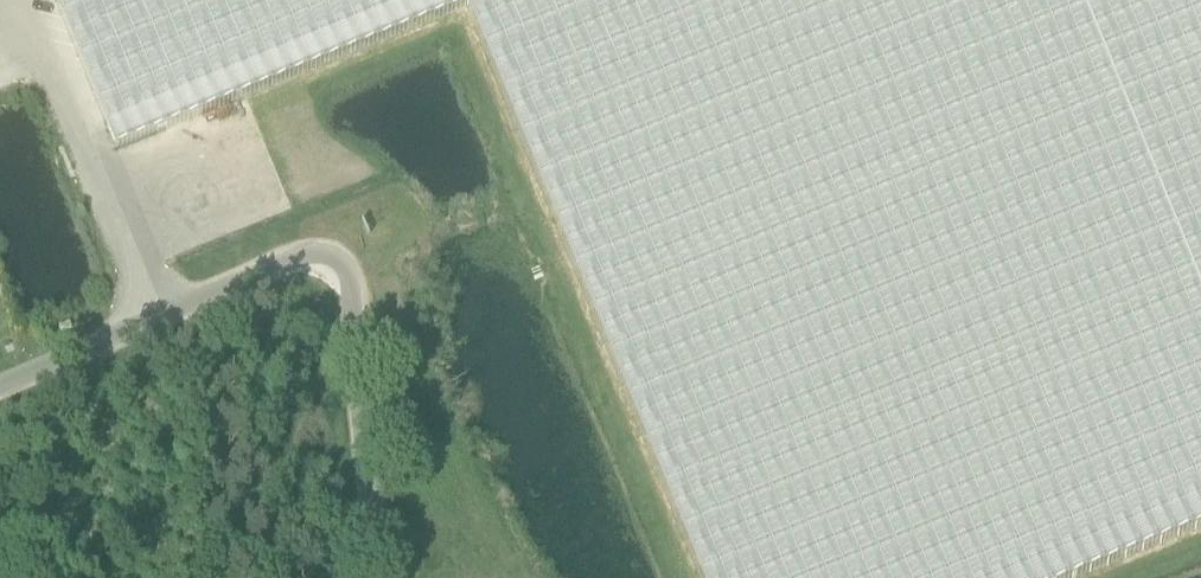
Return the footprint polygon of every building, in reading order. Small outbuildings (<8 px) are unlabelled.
[(117,150),(468,7),(702,577),(1074,577),(1200,526),(1200,0),(56,0),(117,150)]
